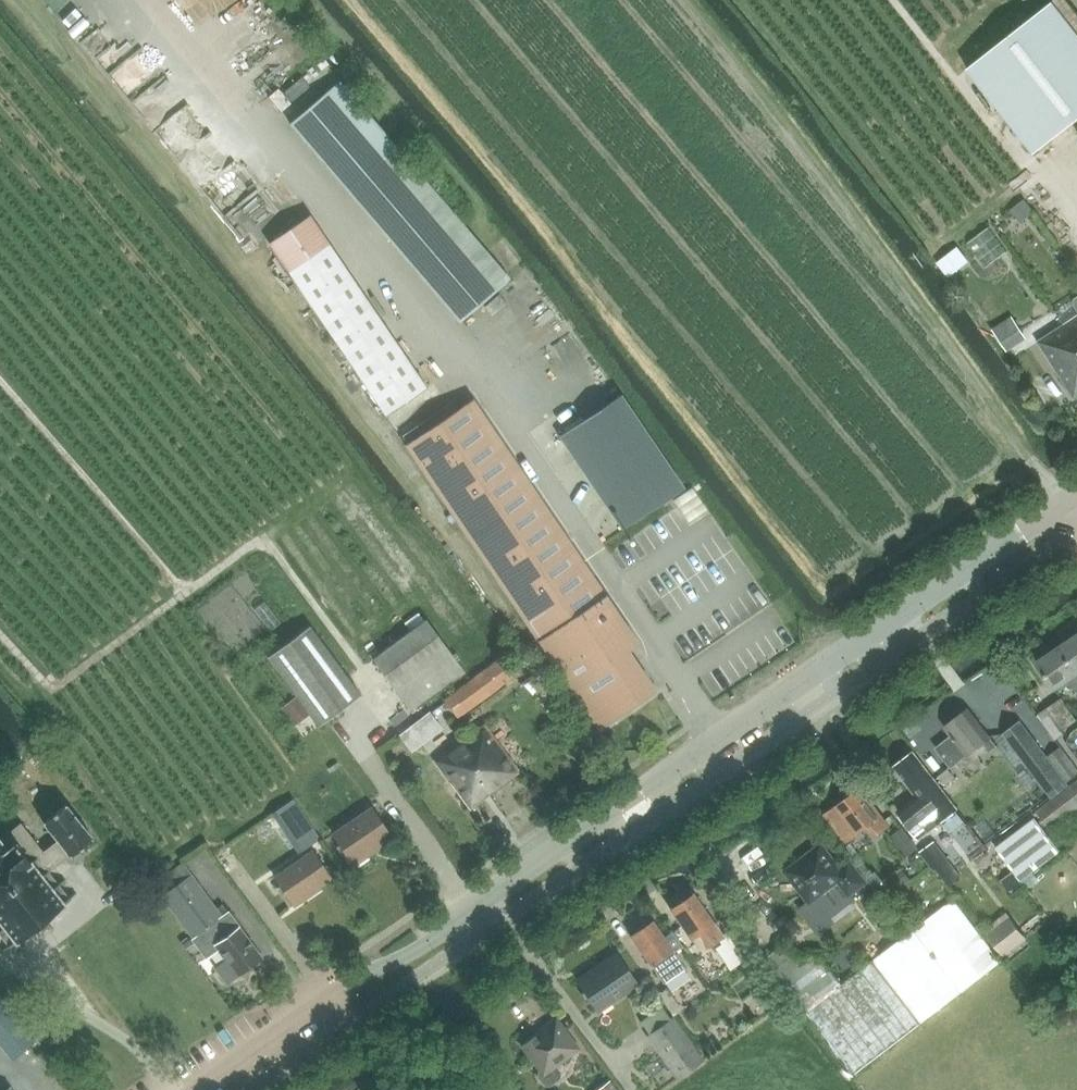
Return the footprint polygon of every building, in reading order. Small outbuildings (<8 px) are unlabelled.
[(968,69),(1035,154),(1076,120),(1076,31),(1054,1),(968,69)] [(288,82),(298,90),(314,71),(304,62),(288,82)] [(297,108),(459,312),(512,271),(350,66),(297,108)] [(1025,199),(1011,210),(1018,219),(1019,220),(1033,210),(1032,208),(1025,199)] [(969,229),(985,255),(1008,240),(992,214),(969,229)] [(270,243),(289,271),(387,415),(427,387),(330,243),(310,215),(270,243)] [(958,247),(938,263),(947,274),(967,258),(958,247)] [(1012,317),(994,328),(1002,341),(1020,329),(1012,317)] [(1064,325),(1076,344),(1076,317),(1064,325)] [(1076,395),(1076,344),(1064,325),(1039,342),(1075,396),(1076,395)] [(623,528),(684,487),(621,394),(560,436),(623,528)] [(473,399),(406,444),(600,730),(657,691),(629,650),(639,643),(473,399)] [(412,712),(466,672),(427,619),(373,659),(412,712)] [(375,633),(380,643),(398,632),(393,623),(375,633)] [(319,726),(361,695),(310,625),(268,656),(319,726)] [(1061,646),(1076,670),(1076,635),(1061,646)] [(1061,646),(1038,662),(1057,689),(1070,680),(1076,690),(1076,670),(1061,646)] [(464,713),(516,673),(502,655),(450,695),(464,713)] [(1076,719),(1062,697),(1048,707),(1063,729),(1076,719)] [(952,736),(937,748),(951,767),(966,755),(967,756),(983,744),(989,752),(998,746),(968,709),(945,727),(952,736)] [(1052,797),(1069,785),(1021,721),(1005,734),(1052,797)] [(485,724),(465,738),(483,762),(472,771),(490,795),(521,773),(485,724)] [(483,762),(465,738),(435,761),(470,810),(490,795),(472,771),(483,762)] [(1049,755),(1068,780),(1069,781),(1076,775),(1076,767),(1061,746),(1060,747),(1049,755)] [(895,767),(918,796),(899,811),(920,838),(940,823),(951,836),(967,824),(957,810),(958,809),(914,752),(895,767)] [(941,776),(939,777),(945,783),(954,776),(948,770),(941,776)] [(1037,811),(1051,830),(1076,810),(1076,780),(1071,785),(1037,811)] [(302,786),(288,792),(302,825),(316,819),(302,786)] [(847,843),(860,833),(871,825),(878,835),(889,826),(872,803),(870,805),(859,790),(826,815),(847,843)] [(93,838),(66,804),(44,822),(58,840),(44,851),(21,823),(0,839),(0,934),(1,935),(0,937),(0,945),(1,946),(7,942),(11,947),(36,927),(41,933),(51,925),(46,919),(71,899),(67,894),(72,890),(67,883),(62,888),(49,871),(70,855),(71,856),(93,838)] [(369,851),(391,836),(372,807),(333,834),(354,865),(371,854),(369,851)] [(995,846),(1026,887),(1032,883),(1034,886),(1041,880),(1035,871),(1059,852),(1033,818),(995,846)] [(902,827),(891,835),(907,857),(918,849),(902,827)] [(822,845),(788,871),(812,902),(801,910),(812,924),(827,913),(831,918),(832,917),(855,899),(852,894),(868,882),(852,861),(841,869),(822,845)] [(308,892),(331,877),(313,851),(275,877),(295,905),(310,895),(308,892)] [(183,862),(153,884),(162,896),(207,957),(218,948),(226,958),(215,967),(227,983),(238,975),(262,957),(223,904),(217,909),(192,874),(183,862)] [(954,867),(944,875),(950,884),(961,876),(954,867)] [(903,869),(885,882),(894,893),(911,880),(903,869)] [(709,945),(723,935),(694,893),(672,909),(692,938),(701,932),(709,945)] [(1011,915),(990,930),(1005,951),(1025,937),(1011,915)] [(683,971),(672,956),(681,950),(671,936),(667,939),(654,921),(632,936),(652,965),(665,984),(683,971)] [(731,938),(716,948),(731,970),(745,960),(731,938)] [(599,1011),(639,984),(618,953),(578,980),(599,1011)] [(765,984),(754,992),(763,1004),(773,997),(765,984)] [(13,1060),(36,1041),(3,1000),(0,1003),(0,1044),(13,1060)] [(648,1036),(679,1079),(705,1061),(674,1017),(648,1036)] [(558,1066),(580,1050),(557,1019),(523,1044),(539,1067),(538,1074),(544,1082),(549,1082),(559,1075),(561,1070),(558,1066)] [(611,1080),(597,1089),(618,1089),(611,1080)]
